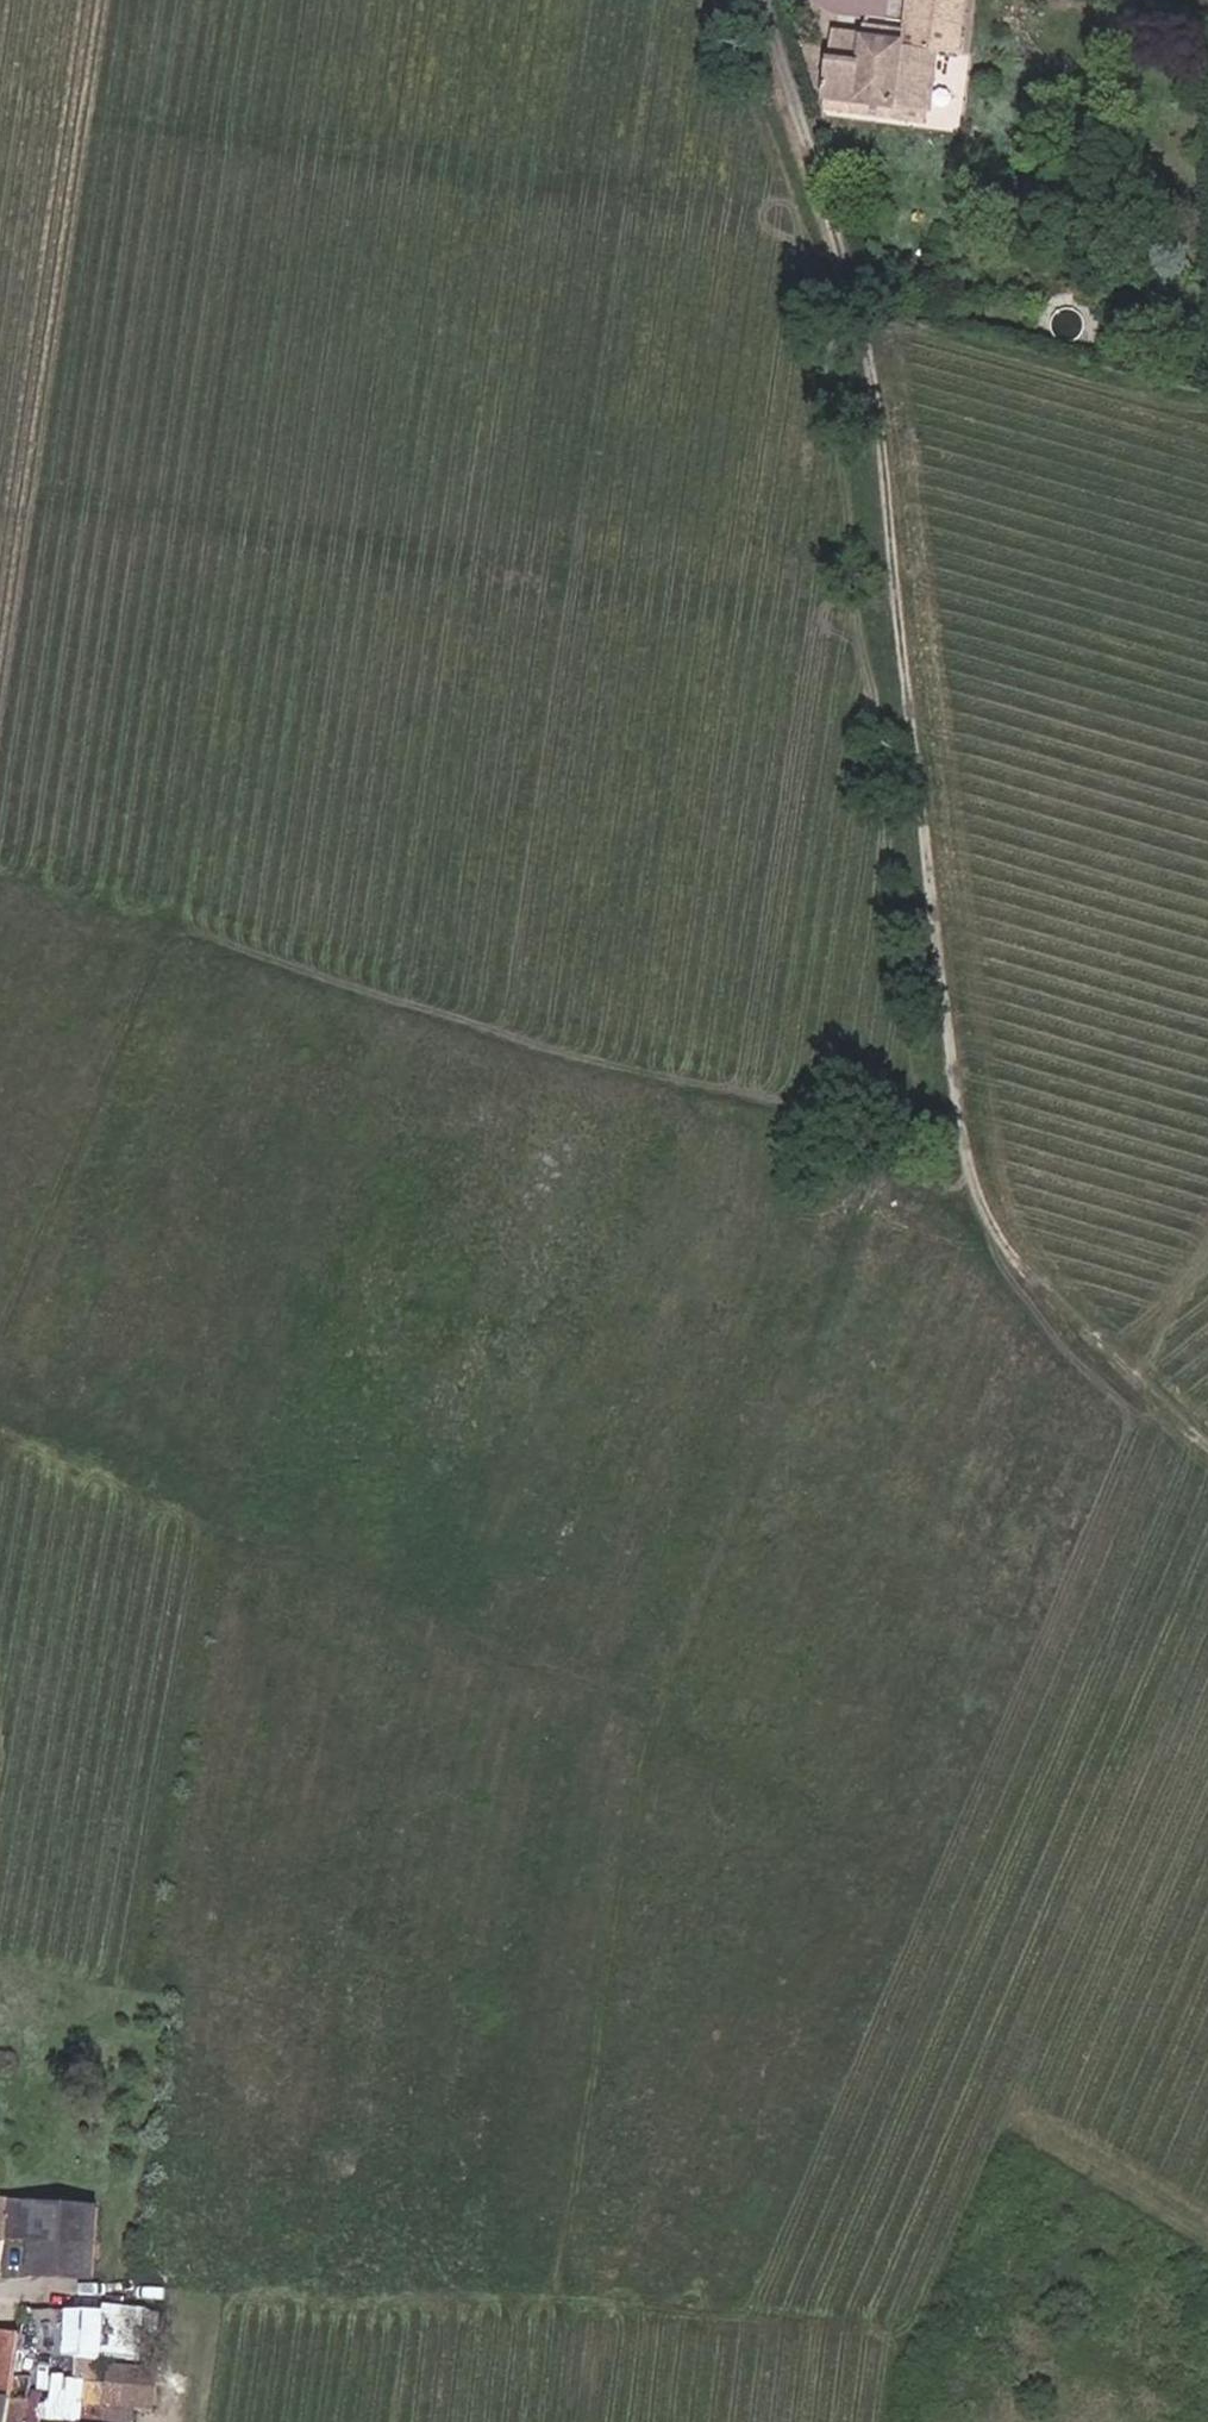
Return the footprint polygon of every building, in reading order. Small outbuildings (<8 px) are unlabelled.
[(827,96),(930,117),(939,54),(966,59),(967,0),(909,0),(906,34),(904,63),(864,60),(834,57),(827,96)] [(906,34),(867,31),(864,60),(904,63),(906,34)] [(930,117),(827,96),(825,105),(929,126),(930,117)] [(60,2273),(87,2275),(91,2196),(26,2192),(24,2233),(60,2238),(60,2273)] [(73,2304),(71,2354),(141,2356),(142,2306),(73,2304)] [(79,2390),(62,2389),(65,2356),(41,2353),(42,2342),(22,2340),(19,2366),(23,2366),(22,2379),(46,2382),(44,2409),(78,2412),(79,2392),(79,2390)] [(0,2363),(0,2421),(76,2421),(78,2412),(44,2409),(46,2382),(22,2379),(23,2366),(19,2366),(0,2363)] [(150,2381),(109,2378),(107,2395),(105,2414),(78,2412),(76,2421),(144,2421),(150,2381)] [(78,2412),(105,2414),(107,2395),(79,2392),(78,2412)]
